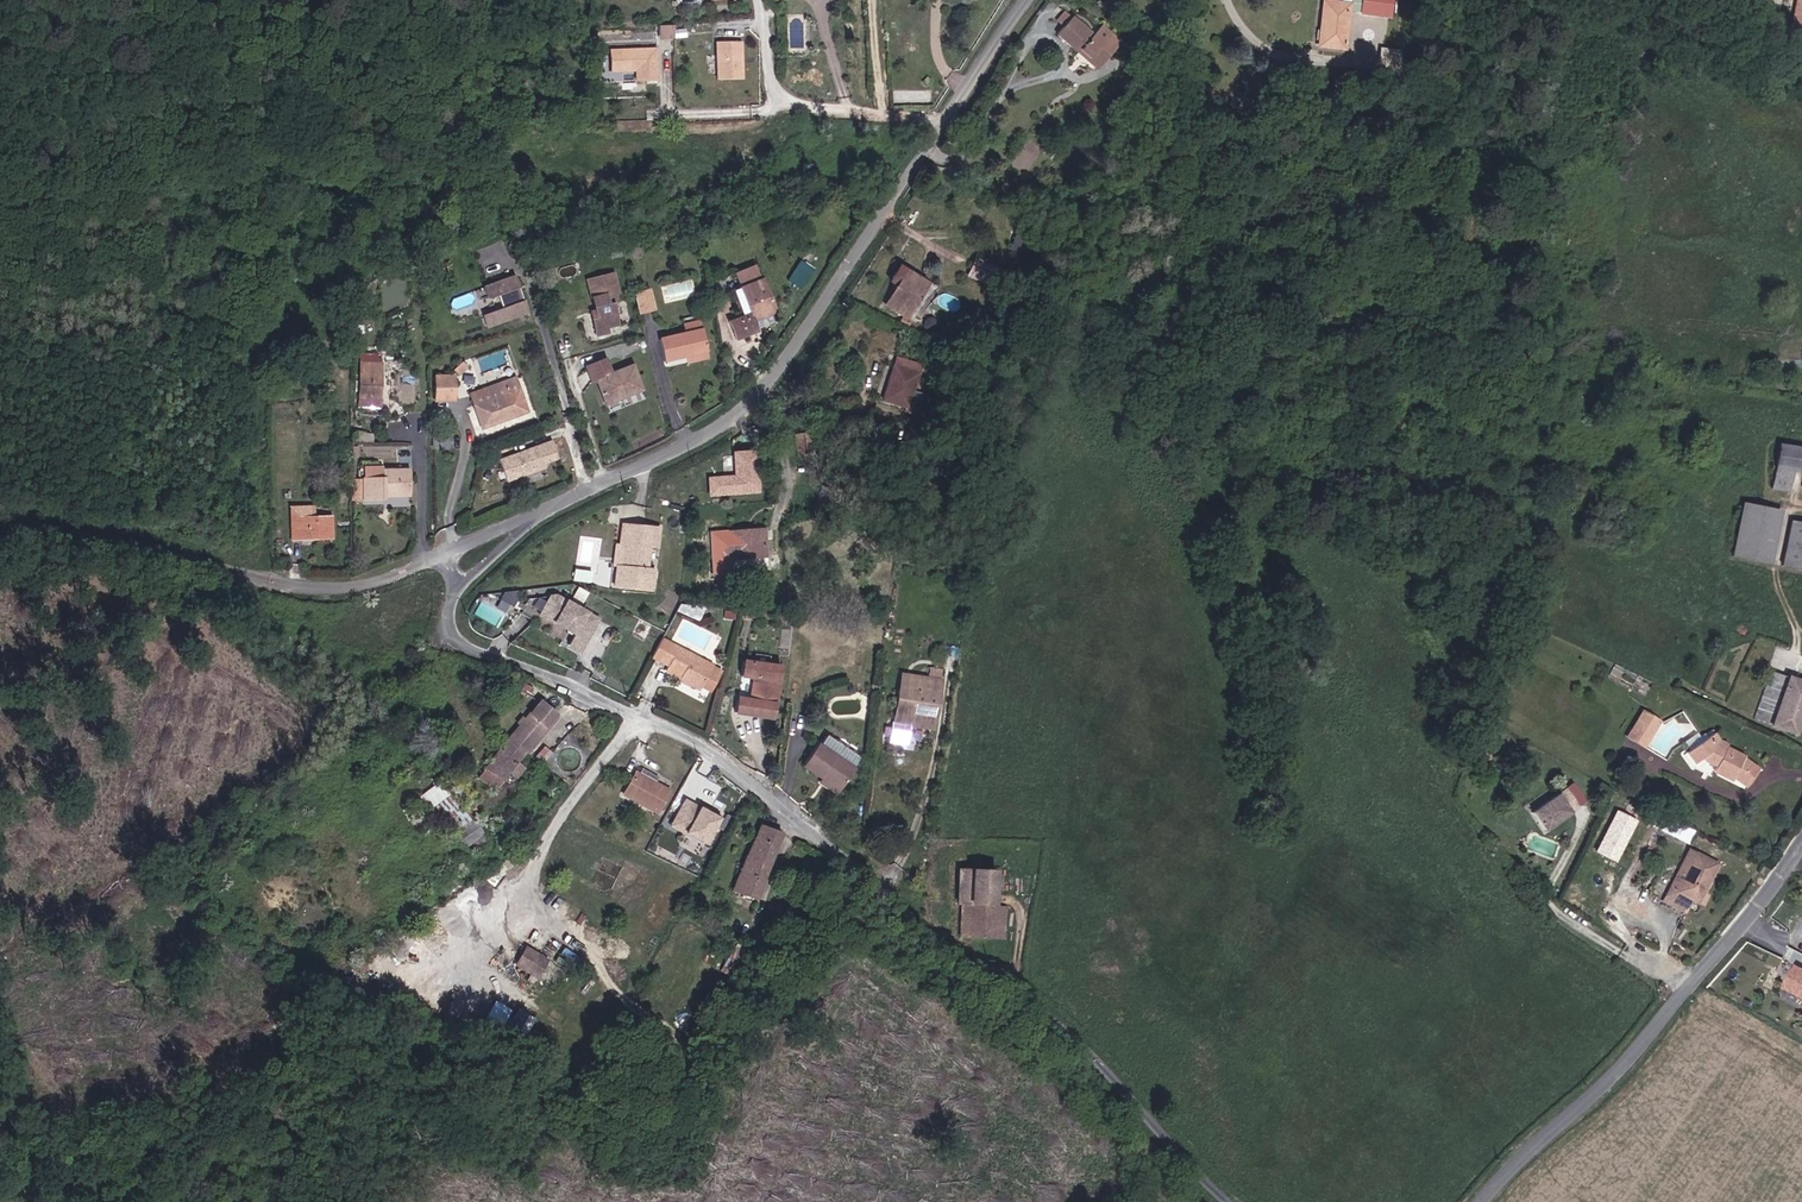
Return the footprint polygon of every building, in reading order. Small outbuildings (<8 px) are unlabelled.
[(1787,38),(1801,41),(1801,39),(1801,0),(1795,0),(1787,38)] [(1316,10),(1313,31),(1307,56),(1329,62),(1339,23),(1350,26),(1380,34),(1385,13),(1355,5),(1354,11),(1343,8),(1341,17),(1316,10)] [(1057,20),(1065,25),(1073,13),(1064,8),(1057,20)] [(1094,35),(1074,16),(1058,33),(1079,52),(1098,69),(1122,41),(1105,25),(1094,35)] [(660,25),(660,38),(675,38),(675,25),(660,25)] [(743,77),(742,39),(718,40),(718,77),(743,77)] [(658,78),(657,47),(611,48),(612,69),(636,68),(647,78),(658,78)] [(647,78),(636,68),(637,78),(647,78)] [(800,259),(788,279),(804,288),(816,268),(800,259)] [(993,288),(996,280),(992,277),(995,268),(978,260),(970,278),(993,288)] [(893,275),(900,279),(885,304),(902,315),(909,318),(932,282),(901,262),(893,275)] [(533,311),(520,275),(489,285),(493,296),(503,293),(508,307),(488,314),(492,325),(533,311)] [(621,304),(619,295),(622,295),(617,276),(591,283),(599,313),(601,320),(596,322),(601,338),(622,327),(617,305),(621,304)] [(771,282),(741,289),(748,317),(756,315),(758,322),(781,317),(771,282)] [(636,292),(642,313),(657,310),(652,289),(636,292)] [(758,322),(756,315),(748,317),(733,320),(739,340),(761,334),(758,322)] [(902,315),(899,320),(910,326),(913,321),(909,318),(902,315)] [(662,339),(666,360),(685,356),(708,351),(701,320),(688,322),(690,333),(662,339)] [(709,358),(708,351),(685,356),(686,363),(709,358)] [(383,352),(361,352),(360,394),(381,394),(382,385),(383,352)] [(647,393),(638,367),(616,375),(611,360),(592,367),(597,382),(601,380),(609,403),(627,397),(628,400),(647,393)] [(921,373),(897,364),(886,399),(910,407),(921,373)] [(435,402),(452,402),(451,377),(434,377),(435,402)] [(505,394),(502,384),(468,395),(472,405),(505,394)] [(505,394),(472,405),(474,411),(506,396),(505,394)] [(482,430),(514,417),(506,396),(474,411),(482,430)] [(610,406),(628,400),(627,397),(609,403),(610,406)] [(549,466),(542,445),(502,459),(510,481),(549,466)] [(1773,490),(1785,492),(1788,474),(1801,476),(1801,451),(1775,447),(1770,488),(1773,490)] [(709,476),(710,497),(762,494),(760,450),(733,451),(734,475),(709,476)] [(362,466),(363,477),(383,476),(382,468),(382,465),(362,466)] [(382,468),(383,476),(363,477),(365,500),(385,499),(384,494),(411,492),(409,466),(382,468)] [(832,493),(815,495),(817,515),(826,514),(825,508),(833,507),(832,493)] [(294,507),(295,540),(335,538),(335,513),(319,514),(319,506),(294,507)] [(1739,509),(1730,559),(1771,565),(1779,516),(1739,509)] [(1790,525),(1782,570),(1801,574),(1801,528),(1790,525)] [(660,531),(623,527),(621,547),(629,548),(626,570),(619,569),(616,589),(653,593),(655,574),(648,573),(651,550),(658,551),(660,531)] [(766,535),(749,535),(749,528),(726,527),(725,557),(764,558),(766,535)] [(499,608),(511,612),(518,592),(506,588),(499,608)] [(540,595),(534,605),(542,609),(547,599),(540,595)] [(600,623),(556,599),(552,600),(543,618),(577,637),(571,648),(583,654),(600,623)] [(482,600),(474,613),(496,627),(504,614),(482,600)] [(715,666),(663,640),(653,658),(683,677),(704,687),(715,666)] [(775,717),(783,666),(744,661),(742,676),(756,678),(753,699),(738,697),(736,711),(775,717)] [(1756,712),(1799,726),(1801,716),(1801,674),(1772,664),(1756,712)] [(936,733),(943,684),(940,684),(942,673),(930,671),(928,682),(901,678),(894,726),(892,731),(886,730),(885,738),(891,739),(890,747),(908,749),(911,729),(936,733)] [(681,682),(702,692),(704,687),(683,677),(681,682)] [(558,718),(543,705),(531,719),(526,725),(514,737),(528,751),(558,718)] [(1662,720),(1643,709),(1627,737),(1646,748),(1662,720)] [(525,715),(521,721),(526,725),(531,719),(525,715)] [(490,766),(505,779),(512,769),(519,774),(526,765),(521,760),(528,751),(514,737),(490,766)] [(1699,746),(1755,774),(1756,773),(1708,740),(1699,746)] [(1731,781),(1743,790),(1755,774),(1699,746),(1685,755),(1692,767),(1700,761),(1713,768),(1710,773),(1728,786),(1731,781)] [(823,748),(804,775),(823,787),(841,798),(854,776),(836,764),(840,758),(823,748)] [(483,774),(499,787),(505,779),(490,766),(483,774)] [(676,796),(663,789),(667,783),(649,773),(646,778),(642,776),(630,798),(663,817),(676,796)] [(436,782),(422,794),(433,806),(447,794),(436,782)] [(838,805),(841,798),(823,787),(819,793),(838,805)] [(1566,791),(1560,795),(1531,816),(1542,830),(1546,835),(1580,810),(1575,803),(1566,791)] [(725,818),(687,798),(672,825),(710,845),(725,818)] [(1639,821),(1618,810),(1597,850),(1619,861),(1639,821)] [(485,833),(475,820),(457,833),(467,846),(485,833)] [(763,826),(734,900),(755,909),(783,834),(763,826)] [(1719,868),(1692,855),(1688,864),(1695,867),(1680,897),(1673,894),(1668,904),(1690,915),(1695,904),(1700,906),(1719,868)] [(1680,897),(1695,867),(1688,864),(1673,894),(1680,897)] [(961,936),(994,938),(996,905),(998,869),(960,867),(961,936)] [(1007,906),(996,905),(994,938),(1005,938),(1007,906)] [(584,937),(562,923),(543,952),(565,966),(584,937)] [(724,970),(739,977),(751,950),(725,938),(719,949),(731,955),(724,970)] [(1793,968),(1781,989),(1801,1000),(1801,973),(1793,968)]
